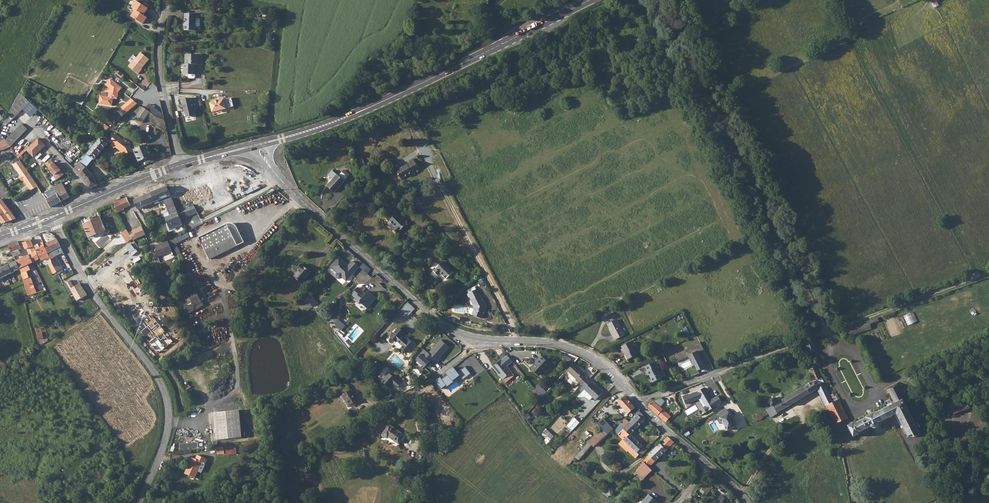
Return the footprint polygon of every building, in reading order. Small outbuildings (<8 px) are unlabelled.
[(198,14),(187,14),(188,31),(198,31),(198,27),(201,27),(202,26),(203,20),(201,19),(198,19),(198,14)] [(187,71),(187,75),(192,75),(192,77),(193,78),(198,78),(199,77),(199,64),(203,64),(202,54),(188,54),(189,64),(190,64),(190,71),(187,71)] [(138,59),(129,67),(137,76),(140,74),(139,72),(141,71),(150,64),(143,56),(139,60),(138,59)] [(109,79),(106,83),(117,88),(119,87),(109,79)] [(117,88),(106,83),(104,86),(108,88),(107,97),(99,96),(98,103),(110,105),(111,101),(111,98),(114,98),(114,92),(117,90),(117,88)] [(554,83),(521,95),(523,101),(556,88),(554,83)] [(521,95),(502,103),(503,107),(507,105),(508,107),(511,105),(513,109),(521,106),(524,105),(523,101),(521,95)] [(19,96),(12,110),(18,116),(30,104),(19,96)] [(118,108),(123,113),(136,103),(134,102),(133,100),(132,100),(130,98),(118,108)] [(188,104),(183,105),(186,117),(188,116),(191,117),(195,116),(191,99),(186,99),(188,104)] [(214,102),(210,103),(212,113),(226,110),(226,109),(233,107),(231,99),(224,101),(224,100),(219,101),(214,102)] [(134,114),(133,115),(143,122),(146,119),(149,122),(163,133),(165,131),(164,124),(163,124),(162,123),(160,122),(145,109),(144,109),(141,106),(139,109),(139,110),(135,115),(134,114)] [(10,114),(8,118),(13,122),(17,117),(11,111),(10,114)] [(22,127),(3,142),(6,146),(7,147),(7,148),(26,132),(22,127)] [(110,136),(110,137),(116,142),(121,146),(125,149),(128,155),(132,152),(128,147),(126,145),(126,144),(113,133),(112,134),(110,136)] [(89,151),(86,154),(92,159),(93,159),(108,144),(113,148),(120,153),(121,151),(122,152),(125,149),(121,146),(116,142),(110,137),(108,138),(104,135),(93,147),(89,151)] [(44,147),(37,140),(29,149),(35,156),(44,147)] [(137,145),(133,147),(135,150),(134,150),(139,161),(147,157),(150,156),(144,145),(139,148),(137,145)] [(74,166),(72,169),(81,178),(82,180),(83,181),(88,188),(95,185),(92,179),(90,176),(83,169),(92,159),(86,154),(74,166)] [(361,155),(355,158),(360,169),(366,167),(361,155)] [(51,164),(61,177),(67,171),(64,167),(62,165),(62,166),(56,159),(51,164)] [(409,163),(395,170),(400,179),(414,171),(415,173),(419,171),(412,159),(408,161),(409,163)] [(26,192),(27,191),(30,190),(33,187),(19,166),(16,162),(9,166),(26,192)] [(331,179),(336,174),(331,170),(327,175),(331,179)] [(331,179),(325,186),(333,192),(343,181),(343,180),(346,177),(341,172),(338,175),(336,174),(331,179)] [(74,178),(63,182),(66,190),(77,186),(74,178)] [(45,192),(39,196),(41,199),(48,207),(50,206),(67,197),(61,187),(59,183),(50,188),(51,190),(45,193),(45,192)] [(166,186),(158,189),(163,201),(166,209),(167,212),(168,213),(170,212),(171,215),(174,213),(177,212),(176,211),(166,186)] [(163,201),(158,189),(133,200),(137,209),(154,202),(154,204),(163,201)] [(41,199),(39,196),(32,199),(31,199),(26,201),(29,208),(28,209),(28,210),(31,214),(45,208),(48,207),(41,199)] [(125,197),(112,203),(116,213),(122,210),(122,208),(129,205),(125,197)] [(0,202),(0,210),(10,222),(15,219),(10,213),(1,201),(0,202)] [(192,204),(185,207),(186,209),(183,210),(186,216),(195,212),(192,204)] [(3,225),(10,222),(0,210),(0,221),(3,225)] [(169,216),(164,218),(167,225),(168,229),(181,224),(177,213),(174,215),(174,213),(171,215),(169,216)] [(395,213),(388,220),(394,226),(392,229),(396,233),(406,223),(395,213)] [(88,221),(82,224),(87,237),(105,230),(99,217),(93,220),(91,216),(87,218),(88,221)] [(226,223),(197,237),(207,259),(236,245),(242,242),(235,228),(234,225),(231,224),(229,223),(226,223)] [(140,227),(131,231),(132,233),(131,234),(128,235),(132,240),(144,235),(140,227)] [(128,235),(125,230),(119,234),(125,244),(132,240),(128,235)] [(172,239),(175,244),(191,237),(188,231),(172,239)] [(56,238),(43,244),(48,257),(51,261),(56,272),(62,269),(55,255),(53,256),(51,251),(56,248),(60,246),(56,238)] [(29,239),(22,242),(24,249),(26,248),(26,249),(29,249),(33,248),(29,239)] [(17,241),(8,244),(13,256),(19,253),(18,250),(20,249),(17,241)] [(167,241),(152,247),(156,256),(171,251),(167,241)] [(43,244),(42,242),(34,245),(41,260),(48,257),(43,244)] [(35,251),(29,254),(32,262),(38,259),(35,251)] [(24,256),(15,260),(19,268),(22,278),(28,295),(34,293),(36,292),(30,276),(28,276),(26,271),(30,269),(27,264),(32,262),(29,254),(24,256)] [(358,266),(352,260),(347,265),(338,257),(330,267),(337,273),(336,274),(336,277),(338,278),(341,278),(342,277),(346,280),(350,276),(349,275),(351,273),(351,274),(358,266)] [(10,263),(8,264),(11,272),(19,268),(15,260),(13,262),(11,259),(8,260),(10,263)] [(56,272),(51,261),(47,263),(52,273),(56,272)] [(436,269),(433,271),(437,275),(440,273),(445,279),(453,272),(443,261),(435,268),(436,269)] [(360,267),(369,273),(372,268),(363,263),(360,267)] [(11,272),(8,264),(2,267),(0,264),(0,278),(11,272)] [(293,276),(297,280),(302,283),(310,272),(300,264),(296,268),(299,270),(293,276)] [(82,283),(75,286),(72,280),(64,284),(74,303),(88,296),(82,283)] [(371,285),(376,295),(385,291),(380,281),(371,285)] [(357,287),(351,295),(354,298),(353,300),(357,304),(359,302),(366,308),(375,298),(368,291),(365,294),(357,287)] [(473,306),(472,315),(482,318),(486,306),(479,294),(476,288),(467,292),(470,299),(473,306)] [(195,290),(187,294),(192,305),(200,301),(195,290)] [(309,292),(304,298),(311,307),(316,303),(313,299),(314,298),(309,292)] [(303,297),(296,305),(304,314),(311,307),(304,298),(303,297)] [(414,307),(406,300),(398,308),(407,316),(414,307)] [(909,325),(918,322),(914,312),(905,316),(909,325)] [(342,331),(347,326),(339,318),(334,323),(342,331)] [(878,318),(844,330),(847,338),(871,329),(870,324),(879,321),(878,318)] [(616,319),(606,324),(614,339),(624,334),(616,319)] [(398,327),(389,337),(395,342),(396,341),(401,346),(400,348),(405,354),(414,344),(408,340),(407,341),(401,336),(404,333),(398,327)] [(337,328),(335,330),(342,336),(344,334),(337,328)] [(440,339),(428,353),(437,361),(437,362),(441,358),(439,357),(442,354),(443,354),(449,347),(440,339)] [(813,341),(802,345),(804,350),(807,350),(810,353),(814,351),(815,348),(813,341)] [(678,352),(674,355),(676,359),(677,362),(685,358),(689,356),(694,366),(688,368),(687,369),(691,377),(692,376),(700,373),(698,370),(705,366),(698,352),(704,349),(700,342),(693,345),(678,352)] [(623,350),(622,351),(623,353),(624,352),(626,354),(625,355),(628,361),(638,355),(634,348),(633,348),(630,343),(622,347),(623,350)] [(421,354),(415,360),(424,367),(428,362),(432,365),(437,361),(428,353),(423,349),(420,353),(421,354)] [(512,361),(507,355),(501,360),(500,359),(492,367),(502,379),(505,382),(513,375),(511,372),(506,366),(512,361)] [(536,362),(531,367),(540,374),(550,364),(540,355),(535,360),(536,362)] [(656,361),(644,367),(652,382),(661,377),(656,366),(658,365),(656,361)] [(573,362),(566,370),(576,379),(575,380),(578,382),(583,377),(585,375),(582,372),(583,371),(573,362)] [(457,372),(453,367),(446,373),(447,375),(441,379),(440,377),(435,381),(441,389),(446,385),(447,387),(460,377),(462,380),(470,374),(464,366),(457,372)] [(540,374),(531,367),(530,368),(539,376),(540,374)] [(772,407),(753,418),(756,422),(759,420),(759,421),(764,418),(763,418),(768,414),(771,418),(777,414),(777,413),(810,394),(811,393),(818,389),(819,391),(819,392),(835,424),(848,418),(839,400),(838,400),(833,403),(830,396),(816,367),(809,370),(813,381),(777,403),(774,398),(768,401),(772,407)] [(389,372),(382,381),(391,388),(393,385),(398,389),(403,383),(389,372)] [(583,377),(578,382),(583,386),(587,381),(583,377)] [(583,386),(579,390),(581,393),(584,390),(591,382),(588,380),(587,381),(583,386)] [(591,382),(584,390),(595,400),(602,392),(594,385),(595,384),(592,381),(591,382)] [(229,392),(231,386),(225,383),(222,390),(229,392)] [(879,423),(895,415),(897,414),(904,428),(908,437),(912,435),(919,432),(905,404),(908,402),(899,383),(885,390),(888,394),(890,393),(895,404),(876,414),(875,413),(866,418),(866,419),(854,425),(853,424),(848,426),(854,438),(859,435),(859,434),(871,428),(873,429),(875,429),(877,428),(879,426),(879,423)] [(540,385),(535,389),(541,397),(546,392),(540,385)] [(722,402),(717,395),(711,399),(710,398),(709,398),(706,393),(702,388),(697,391),(688,395),(688,394),(682,396),(686,404),(701,397),(706,406),(703,407),(706,412),(722,402)] [(350,391),(343,395),(349,406),(353,404),(354,406),(358,403),(350,391)] [(833,394),(830,396),(833,403),(838,400),(836,396),(834,397),(833,394)] [(349,406),(343,395),(341,396),(348,407),(349,406)] [(634,407),(624,396),(617,402),(627,413),(634,407)] [(945,406),(948,415),(969,408),(970,408),(966,398),(945,406)] [(652,401),(648,406),(657,414),(662,409),(652,401)] [(728,412),(725,408),(718,413),(720,417),(727,429),(736,424),(728,412)] [(237,410),(213,413),(215,440),(240,438),(237,410)] [(636,414),(628,422),(635,428),(638,426),(646,417),(637,410),(634,413),(636,414)] [(664,411),(660,417),(664,420),(669,415),(664,411)] [(897,414),(895,415),(902,429),(904,428),(897,414)] [(567,425),(572,430),(580,422),(574,417),(567,425)] [(599,427),(600,429),(606,434),(612,429),(613,429),(602,417),(596,423),(593,425),(597,429),(599,427)] [(624,418),(613,430),(617,434),(622,429),(622,428),(628,422),(624,418)] [(622,429),(617,434),(621,439),(618,443),(626,451),(627,450),(635,458),(638,454),(640,456),(646,449),(630,434),(635,428),(628,422),(622,428),(622,429)] [(381,435),(386,438),(387,436),(398,443),(400,440),(403,435),(388,425),(381,435)] [(548,438),(545,441),(548,444),(556,436),(548,428),(542,433),(548,438)] [(591,437),(575,457),(578,460),(591,445),(592,446),(606,434),(600,429),(591,437)] [(644,459),(642,461),(648,467),(650,465),(653,462),(656,466),(661,461),(658,458),(664,451),(667,453),(674,445),(672,443),(673,442),(667,436),(662,440),(649,453),(644,459)] [(947,444),(945,436),(939,438),(942,445),(947,444)] [(195,459),(191,458),(184,474),(194,478),(201,462),(205,464),(207,460),(197,455),(195,459)] [(642,461),(631,474),(633,476),(636,474),(641,480),(652,470),(651,469),(648,467),(642,461)] [(612,477),(603,486),(611,493),(619,484),(612,477)] [(710,493),(713,487),(707,483),(703,489),(710,493)] [(642,502),(656,502),(657,502),(649,495),(642,502)]
